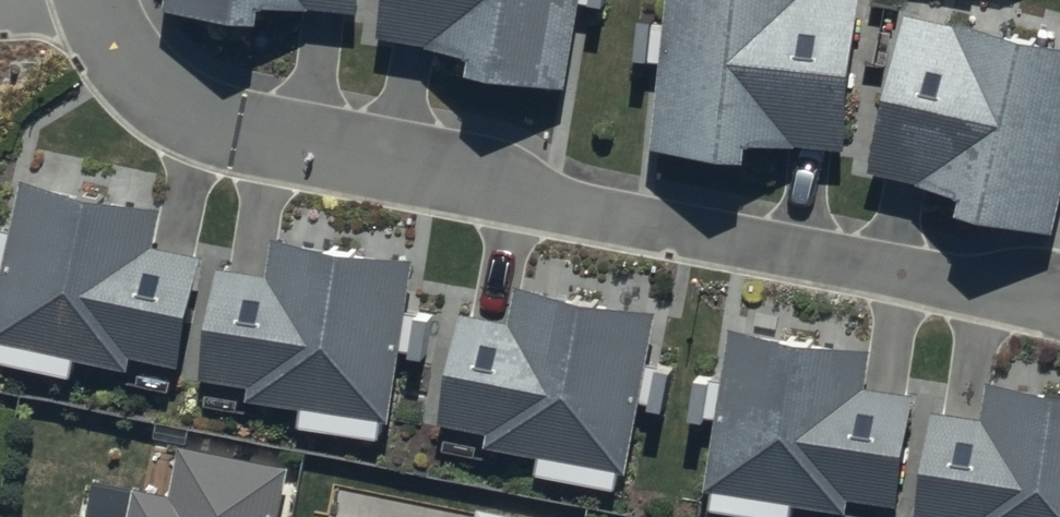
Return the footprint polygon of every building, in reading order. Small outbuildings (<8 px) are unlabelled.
[(373,9),(459,26),(455,48),(566,70),(580,0),(375,0),(373,9)] [(629,30),(649,34),(631,124),(742,146),(746,124),(833,141),(861,0),(635,0),(629,30)] [(916,0),(890,0),(858,156),(945,173),(940,195),(1051,217),(1059,174),(1059,29),(916,0)] [(7,211),(0,210),(0,338),(72,350),(75,333),(131,342),(133,330),(181,338),(199,228),(142,219),(148,182),(16,160),(7,211)] [(431,296),(408,292),(417,242),(286,218),(279,254),(217,243),(198,346),(256,357),(252,382),(299,390),(297,402),(387,419),(404,330),(424,334),(431,296)] [(665,348),(642,343),(651,294),(520,270),(513,306),(452,294),(432,398),(490,408),(486,433),(533,442),(531,454),(621,471),(638,382),(658,385),(665,348)] [(731,310),(722,361),(695,356),(688,397),(713,401),(699,486),(787,500),(790,483),(846,492),(848,480),(896,488),(914,378),(857,369),(863,332),(731,310)] [(990,366),(984,403),(923,393),(905,496),(973,508),(972,516),(1059,516),(1059,378),(990,366)] [(176,433),(167,476),(132,469),(122,516),(269,516),(281,453),(176,433)] [(64,509),(62,516),(106,516),(64,509)] [(315,509),(314,516),(358,516),(315,509)]
